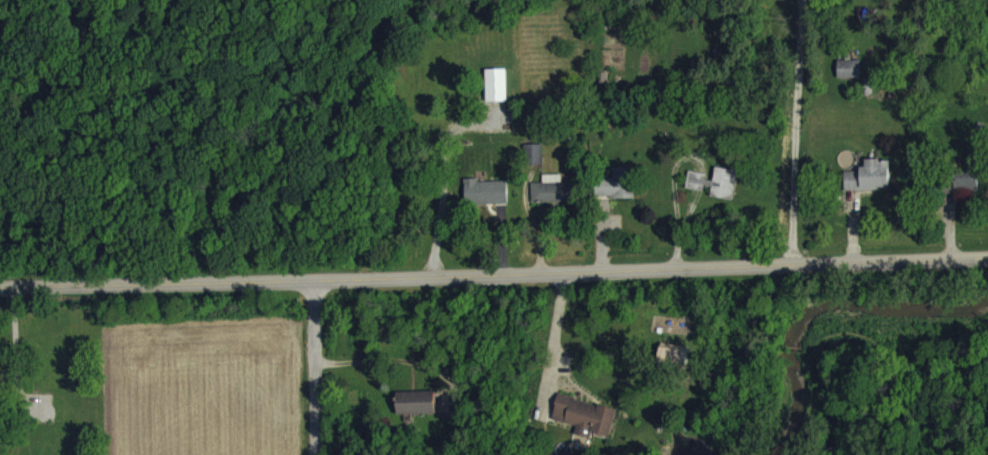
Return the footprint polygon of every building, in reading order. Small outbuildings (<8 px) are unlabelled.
[(838,90),(860,89),(860,72),(837,72),(838,90)] [(506,81),(485,81),(486,113),(506,112),(506,81)] [(541,156),(523,156),(523,167),(529,167),(530,176),(542,176),(541,156)] [(889,200),(889,171),(865,171),(865,181),(844,182),(844,201),(889,200)] [(634,178),(612,179),(612,189),(596,190),(596,210),(634,209),(634,178)] [(688,182),(686,199),(708,203),(707,207),(733,211),(737,182),(716,178),(713,192),(705,191),(707,185),(688,182)] [(978,202),(977,180),(952,181),(952,203),(978,202)] [(542,194),(530,194),(531,214),(575,213),(575,193),(561,193),(561,186),(542,187),(542,194)] [(506,192),(476,193),(476,190),(464,190),(465,216),(507,215),(506,192)] [(658,377),(686,380),(688,358),(660,355),(658,377)] [(436,425),(435,403),(397,404),(397,426),(436,425)] [(617,419),(557,407),(552,432),(576,437),(574,446),(591,449),(591,446),(611,450),(617,419)]
